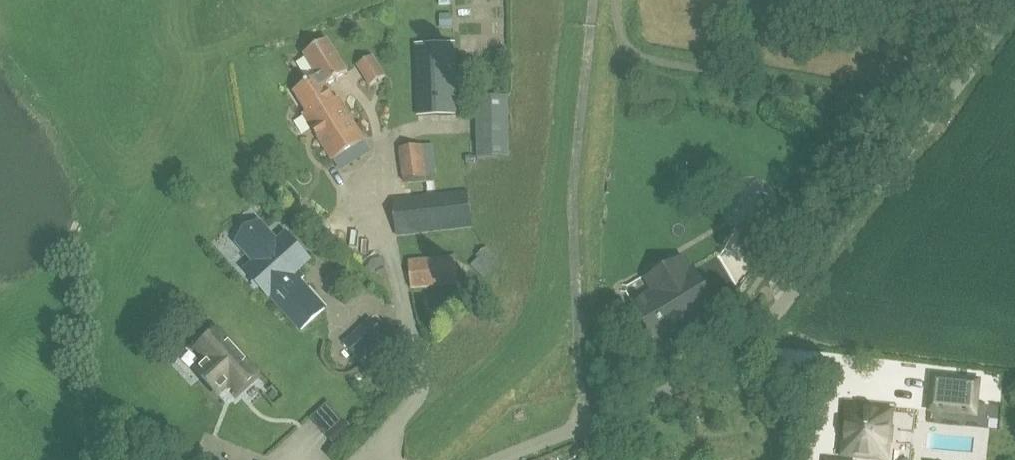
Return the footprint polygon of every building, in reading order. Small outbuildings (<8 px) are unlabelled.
[(452,15),(440,15),(440,29),(452,29),(452,15)] [(303,114),(332,161),(365,140),(338,96),(334,98),(326,85),(347,72),(328,39),(309,50),(301,55),(315,79),(295,92),(307,112),(303,114)] [(415,44),(417,116),(458,115),(456,43),(415,44)] [(358,66),(371,86),(387,76),(374,56),(358,66)] [(476,97),(477,159),(511,157),(509,97),(476,97)] [(341,157),(348,171),(380,155),(373,141),(341,157)] [(400,148),(404,181),(427,179),(427,175),(436,174),(435,169),(437,168),(434,145),(400,148)] [(393,198),(397,236),(473,227),(468,190),(393,198)] [(271,296),(302,330),(325,309),(300,281),(304,278),(298,271),(311,259),(288,233),(287,234),(286,233),(278,239),(263,221),(236,243),(254,264),(246,271),(270,297),(271,296)] [(471,265),(484,279),(493,270),(492,269),(501,261),(487,246),(477,255),(478,258),(471,265)] [(409,260),(411,289),(460,284),(457,255),(409,260)] [(655,292),(633,305),(657,345),(718,310),(715,304),(738,290),(733,282),(710,295),(694,269),(690,272),(687,266),(674,263),(655,274),(652,287),(655,292)] [(343,343),(360,362),(388,337),(371,317),(343,343)] [(196,369),(217,392),(228,383),(235,391),(255,373),(216,331),(211,326),(191,343),(197,349),(207,360),(196,369)] [(978,415),(982,379),(931,374),(927,410),(978,415)] [(249,405),(272,389),(265,380),(243,396),(249,405)] [(843,455),(887,459),(892,412),(877,410),(875,407),(866,406),(864,409),(849,407),(843,455)] [(338,413),(324,426),(342,445),(356,432),(338,413)] [(195,454),(194,455),(182,450),(178,459),(209,459),(195,454)]
